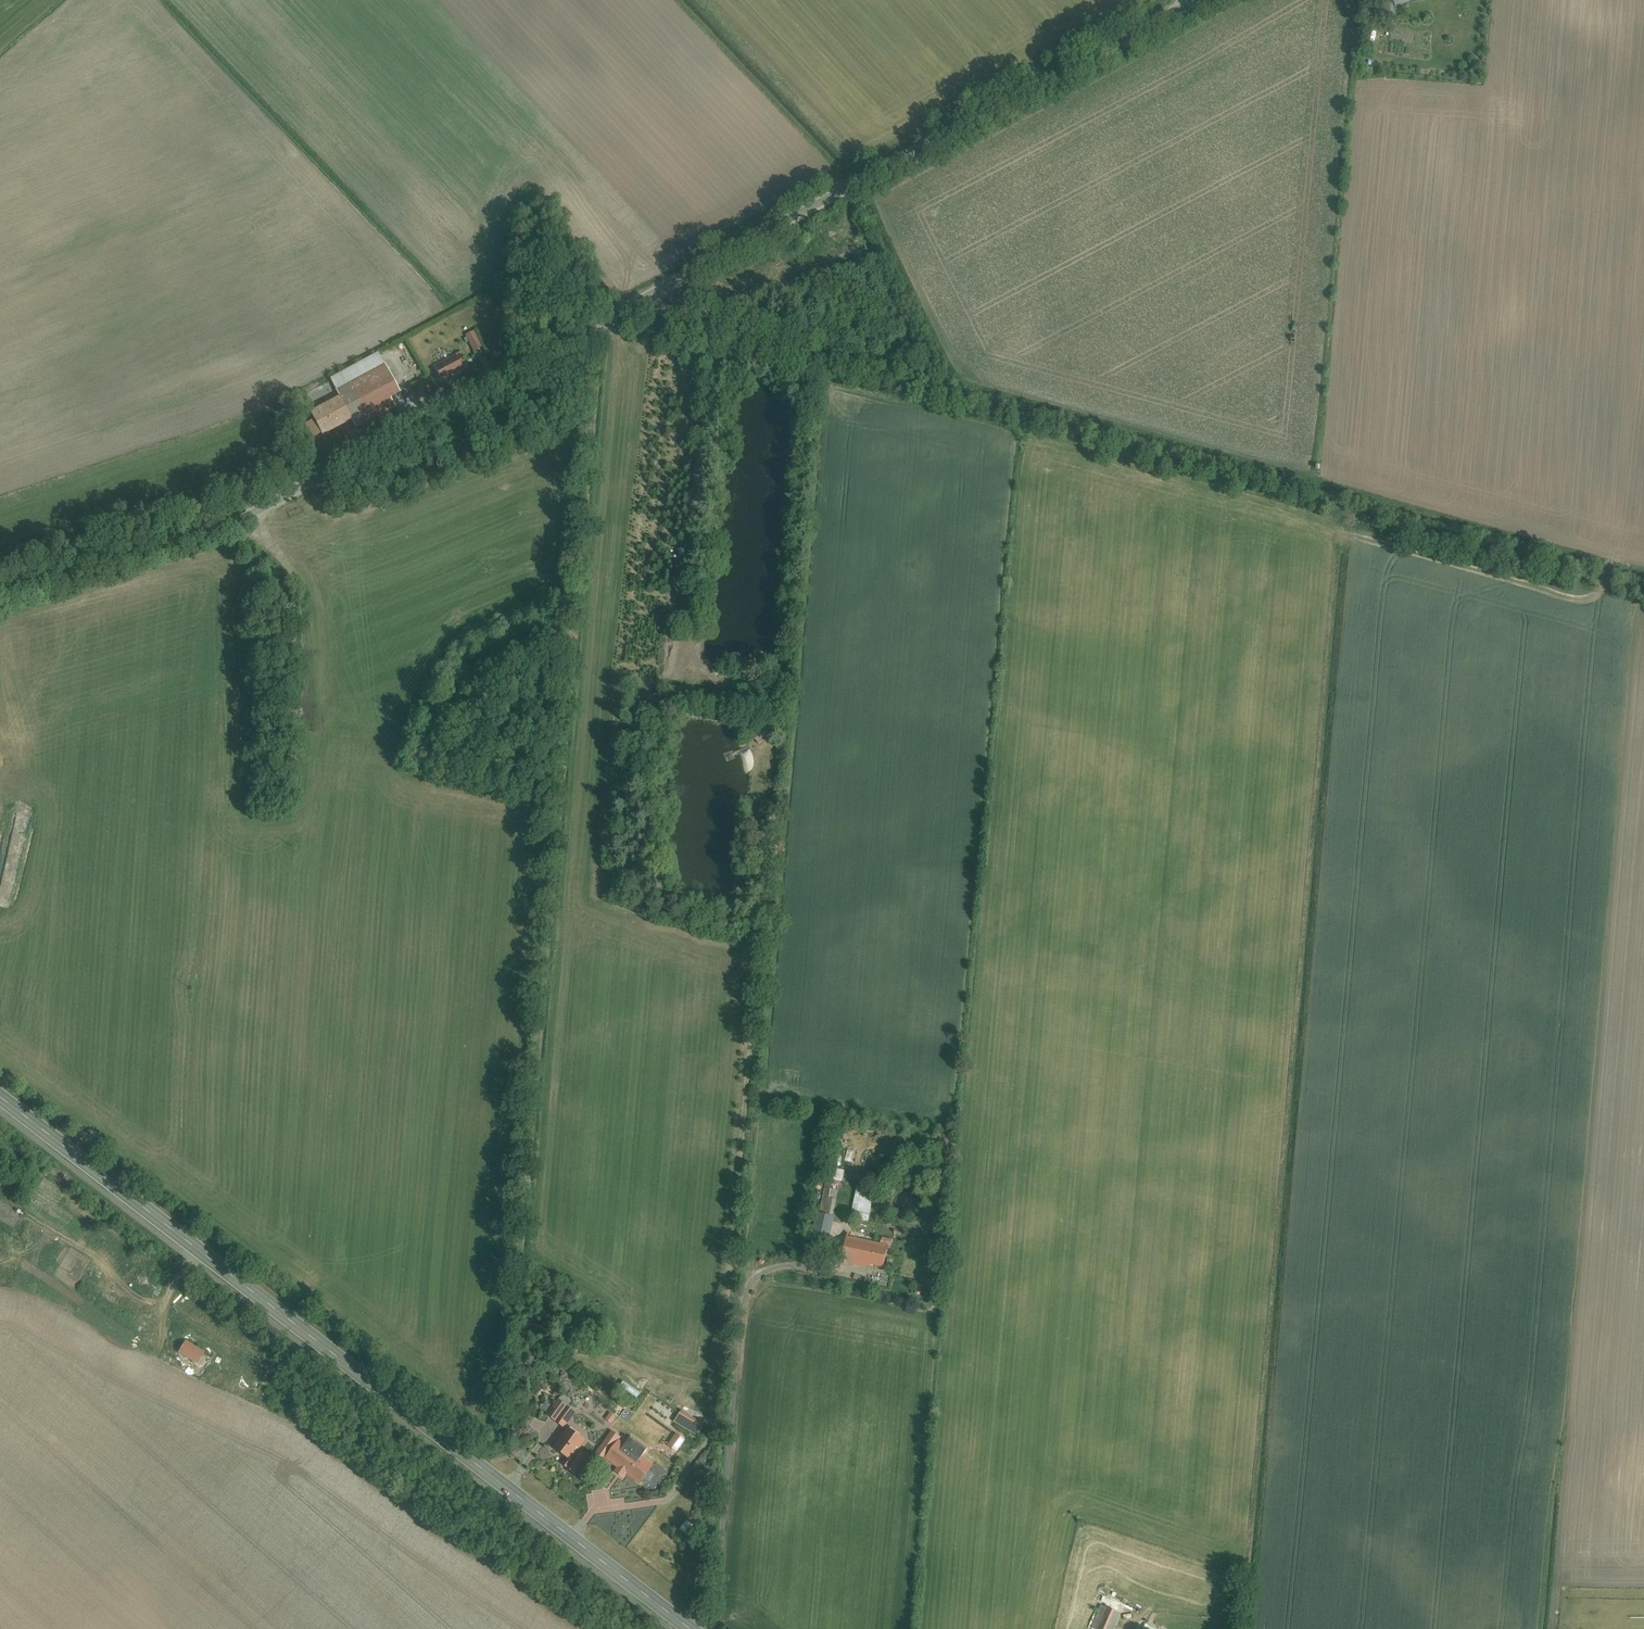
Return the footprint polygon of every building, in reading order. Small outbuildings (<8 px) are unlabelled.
[(475,330),(466,336),(475,351),(484,346),(475,330)] [(378,366),(370,350),(321,379),(333,401),(314,412),(325,430),(349,416),(357,429),(397,406),(391,395),(403,389),(387,361),(378,366)] [(434,368),(441,379),(463,367),(456,356),(434,368)] [(870,1217),(875,1188),(863,1186),(860,1204),(855,1203),(853,1214),(870,1217)] [(834,1196),(820,1193),(812,1238),(825,1241),(834,1196)] [(862,1234),(845,1230),(839,1260),(881,1268),(885,1244),(861,1239),(862,1234)] [(208,1356),(190,1340),(181,1350),(200,1366),(208,1356)] [(544,1416),(558,1425),(568,1410),(555,1401),(544,1416)] [(606,1460),(609,1457),(641,1482),(652,1468),(620,1443),(612,1436),(614,1433),(609,1429),(593,1449),(606,1460)] [(568,1468),(574,1459),(585,1442),(567,1430),(555,1447),(562,1451),(556,1460),(568,1468)] [(682,1519),(676,1528),(689,1537),(695,1528),(682,1519)] [(1099,1603),(1088,1624),(1097,1628),(1109,1628),(1118,1612),(1099,1603)]
